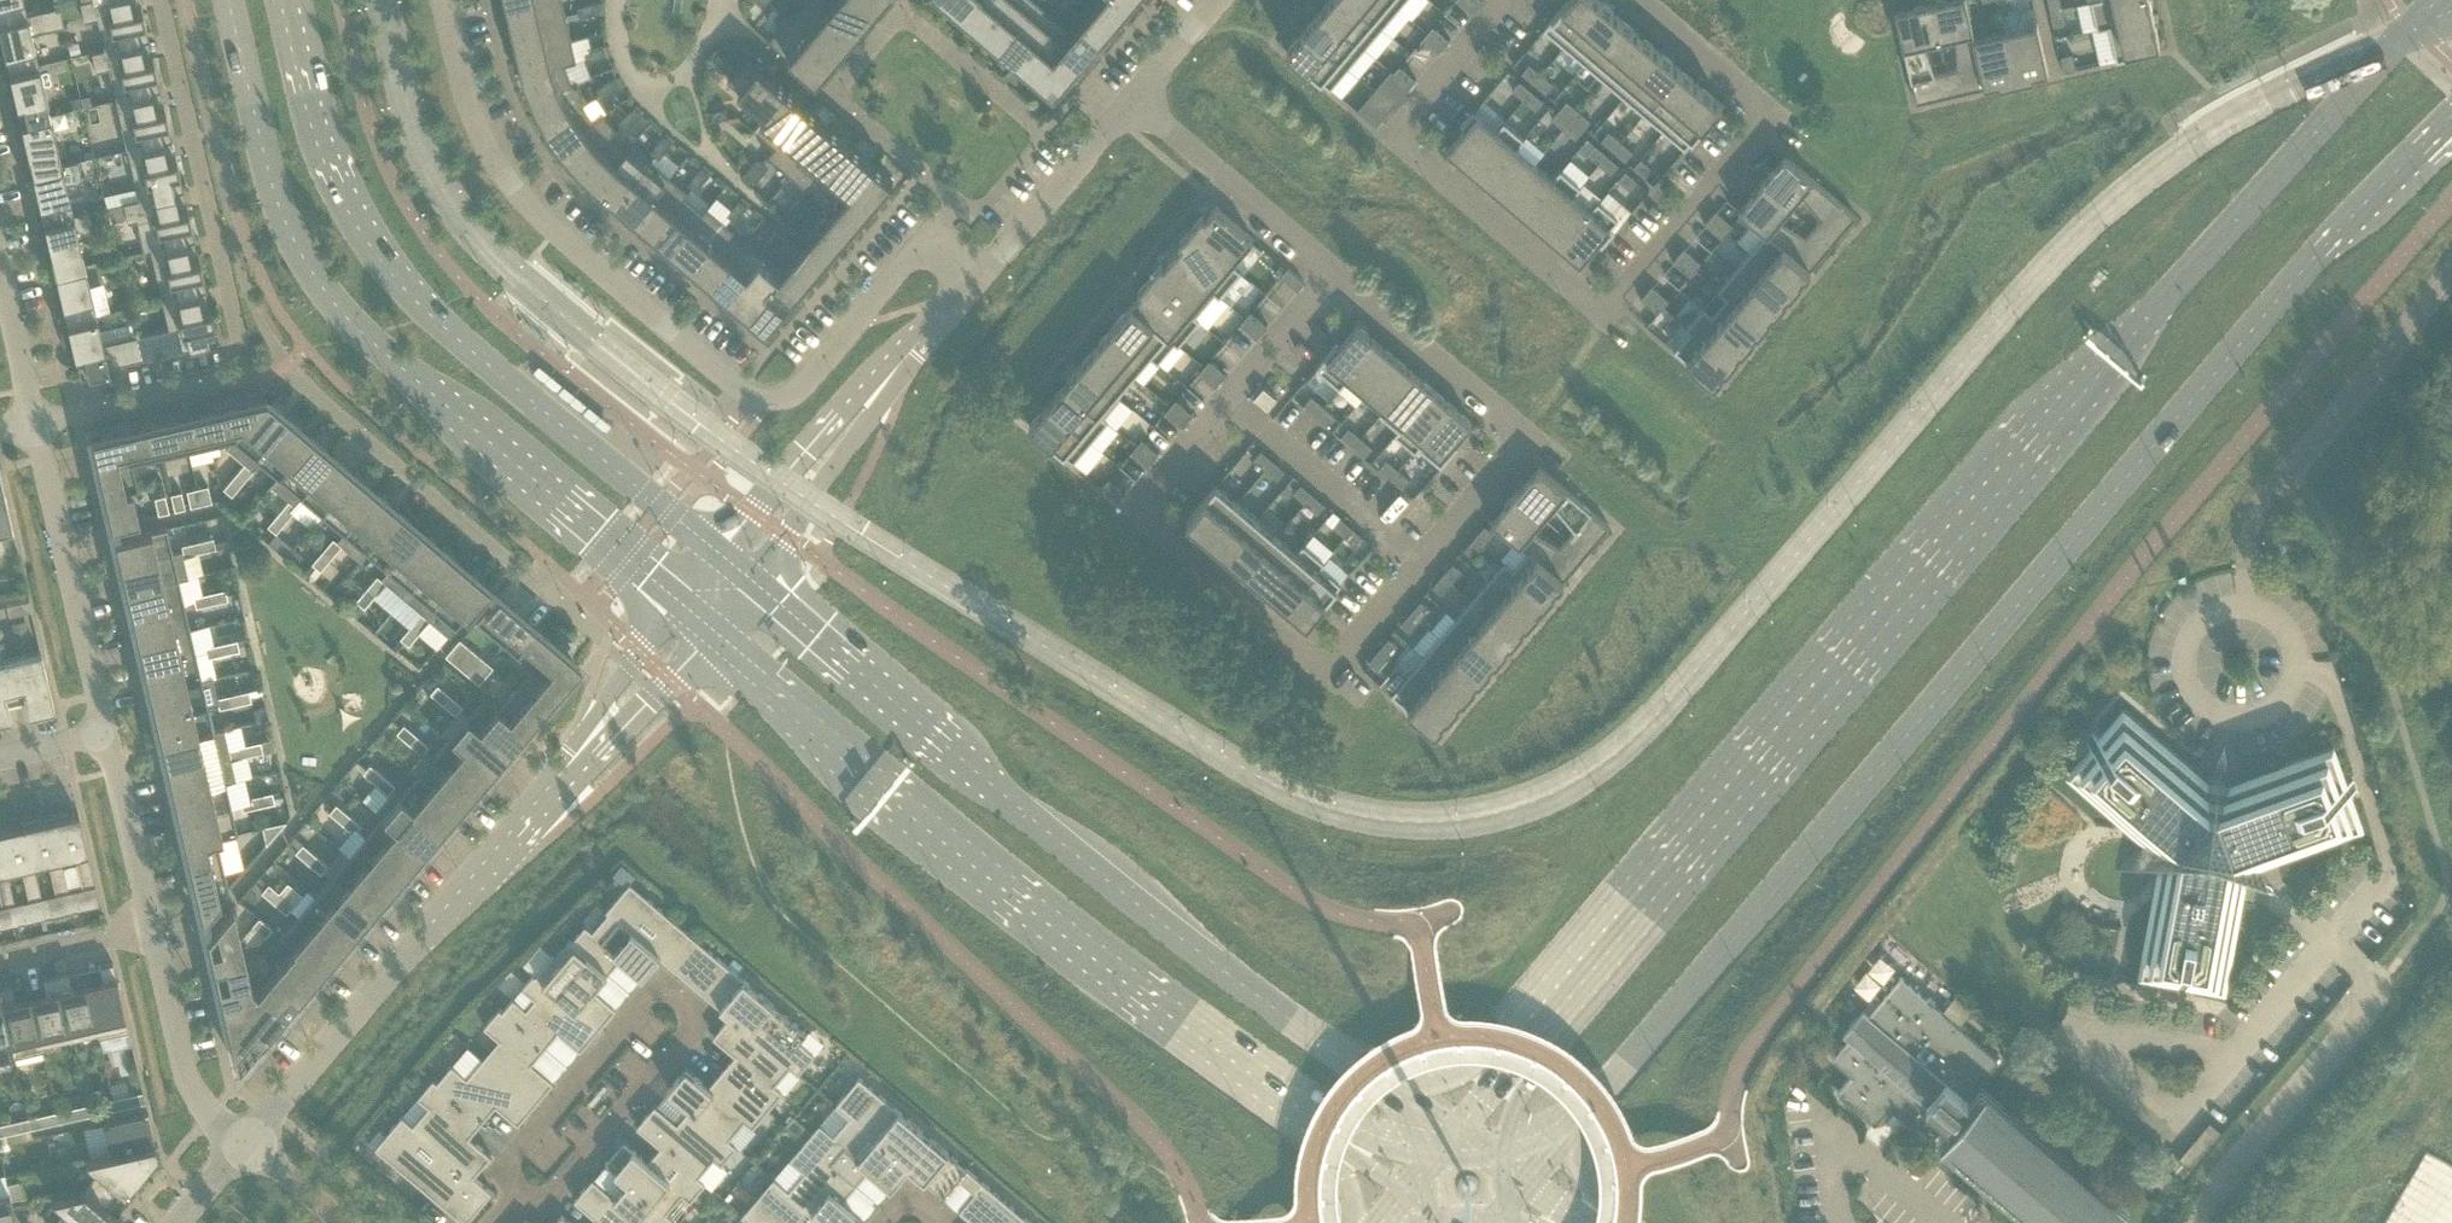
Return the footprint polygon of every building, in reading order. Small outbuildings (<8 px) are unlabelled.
[(26,13),(23,0),(0,0),(0,19),(26,13)] [(131,8),(129,0),(90,0),(79,3),(83,21),(96,18),(103,49),(91,52),(91,53),(148,40),(140,6),(131,8)] [(566,15),(563,0),(519,0),(507,3),(513,27),(566,15)] [(813,0),(803,0),(788,17),(836,58),(855,36),(813,0)] [(855,36),(874,14),(858,0),(813,0),(855,36)] [(874,14),(886,0),(858,0),(874,14)] [(962,16),(976,0),(944,0),(962,16)] [(1008,0),(976,0),(962,16),(981,31),(1008,0)] [(981,31),(999,47),(1037,2),(1035,0),(1008,0),(981,31)] [(1085,19),(1105,35),(1130,6),(1123,0),(1101,0),(1085,19)] [(1364,48),(1381,28),(1348,0),(1330,0),(1320,11),(1364,48)] [(1381,28),(1398,8),(1388,0),(1348,0),(1381,28)] [(1398,8),(1411,19),(1427,0),(1388,0),(1398,8)] [(1464,6),(1472,13),(1483,0),(1469,0),(1464,6)] [(1599,0),(1568,0),(1544,28),(1564,45),(1601,2),(1599,0)] [(1958,68),(1946,71),(1951,94),(1986,86),(1975,37),(1966,0),(1957,0),(1946,2),(1946,0),(1944,0),(1930,3),(1939,39),(1956,35),(1958,68)] [(2050,10),(2062,7),(2060,0),(2048,0),(2050,10)] [(2097,28),(2108,26),(2109,27),(2153,16),(2150,0),(2091,0),(2097,28)] [(599,2),(588,4),(590,15),(601,12),(599,2)] [(1037,2),(999,47),(1018,63),(1056,18),(1037,2)] [(1584,63),(1621,19),(1601,2),(1564,45),(1584,63)] [(1933,74),(1921,44),(1939,39),(1930,3),(1914,7),(1915,10),(1896,14),(1916,102),(1951,94),(1946,71),(1933,74)] [(580,17),(590,15),(588,4),(577,7),(580,17)] [(0,19),(0,37),(8,70),(37,63),(30,34),(63,26),(59,6),(26,14),(26,13),(0,19)] [(2062,7),(2050,10),(2053,25),(2065,23),(2062,7)] [(1364,48),(1320,11),(1304,31),(1347,68),(1364,48)] [(519,51),(572,39),(566,15),(513,27),(519,51)] [(2109,27),(2116,60),(2137,55),(2135,48),(2159,43),(2159,42),(2155,26),(2154,26),(2152,21),(2154,21),(2153,16),(2109,27)] [(836,58),(788,17),(769,40),(817,81),(836,58)] [(1036,78),(1062,48),(1074,33),(1056,18),(1018,63),(1036,78)] [(1105,35),(1085,19),(1074,33),(1062,48),(1080,64),(1105,35)] [(1641,36),(1621,19),(1584,63),(1604,80),(1641,36)] [(2005,30),(2017,83),(2034,79),(2034,75),(2048,72),(2037,23),(2005,30)] [(1430,46),(1441,32),(1433,25),(1422,38),(1430,46)] [(1975,37),(1986,86),(1998,84),(1999,87),(2017,83),(2005,30),(1975,37)] [(1347,68),(1304,31),(1287,51),(1330,88),(1347,68)] [(1430,46),(1439,53),(1450,39),(1441,32),(1430,46)] [(1624,97),(1661,53),(1641,36),(1604,80),(1624,97)] [(524,77),(565,64),(577,61),(572,39),(519,51),(524,77)] [(115,101),(151,93),(160,91),(152,57),(143,59),(139,42),(148,40),(91,53),(95,72),(108,69),(115,101)] [(77,41),(68,44),(71,57),(80,54),(77,41)] [(597,59),(608,56),(604,46),(594,49),(597,59)] [(1080,64),(1062,48),(1036,78),(1055,94),(1080,64)] [(594,49),(584,52),(587,63),(597,59),(594,49)] [(1682,70),(1661,53),(1624,97),(1644,114),(1682,70)] [(2072,53),(2060,56),(2064,72),(2076,69),(2072,53)] [(766,113),(786,90),(748,57),(728,81),(765,113),(766,113)] [(8,70),(1,72),(5,89),(12,87),(19,120),(49,113),(37,63),(8,70)] [(1534,82),(1541,73),(1529,63),(1522,72),(1534,82)] [(565,64),(524,77),(525,79),(534,101),(573,83),(565,64)] [(1408,72),(1399,65),(1388,78),(1396,85),(1408,72)] [(1702,87),(1682,70),(1644,114),(1664,131),(1702,87)] [(1396,85),(1405,92),(1416,79),(1408,72),(1396,85)] [(1541,73),(1534,82),(1546,93),(1553,83),(1541,73)] [(612,92),(621,87),(616,78),(606,83),(612,92)] [(1520,80),(1512,89),(1524,99),(1532,90),(1520,80)] [(573,83),(534,101),(535,104),(546,125),(583,104),(588,101),(578,81),(573,83)] [(606,83),(597,89),(602,98),(612,92),(606,83)] [(1702,87),(1664,131),(1684,148),(1722,104),(1702,87)] [(775,148),(808,108),(786,90),(766,113),(765,113),(752,128),(774,147),(775,148)] [(1532,90),(1524,99),(1536,110),(1544,100),(1532,90)] [(127,151),(162,143),(171,141),(163,107),(155,109),(151,93),(115,101),(127,151)] [(89,95),(80,97),(82,107),(91,105),(89,95)] [(80,97),(70,99),(72,109),(82,107),(80,97)] [(1571,119),(1579,110),(1567,100),(1559,109),(1571,119)] [(583,104),(546,125),(547,127),(561,147),(594,120),(583,104)] [(1376,126),(1382,119),(1365,104),(1359,112),(1376,126)] [(626,114),(633,122),(641,115),(634,107),(626,114)] [(713,120),(727,118),(726,108),(711,111),(713,120)] [(790,175),(831,127),(808,108),(775,148),(774,147),(767,156),(790,175)] [(1563,128),(1571,119),(1559,109),(1551,118),(1563,128)] [(1571,119),(1583,129),(1591,120),(1579,110),(1571,119)] [(1474,111),(1461,126),(1465,129),(1447,150),(1466,166),(1496,130),(1474,111)] [(19,120),(12,122),(16,139),(23,137),(31,170),(60,163),(49,113),(19,120)] [(578,167),(614,134),(618,131),(604,113),(594,120),(561,147),(562,149),(578,167)] [(633,122),(626,114),(618,122),(625,130),(633,122)] [(1571,119),(1563,128),(1575,139),(1583,129),(1571,119)] [(1496,130),(1466,166),(1486,183),(1517,147),(1524,139),(1504,121),(1496,130)] [(831,127),(790,175),(812,194),(853,146),(831,127)] [(1613,150),(1621,141),(1609,131),(1601,140),(1613,150)] [(597,185),(628,147),(614,134),(578,167),(579,169),(597,185)] [(657,144),(665,151),(672,143),(664,136),(657,144)] [(1613,150),(1625,160),(1633,151),(1621,141),(1613,150)] [(138,201),(174,193),(183,191),(175,157),(166,159),(162,143),(127,151),(136,190),(138,200),(138,201)] [(616,201),(651,160),(631,143),(628,147),(597,185),(616,201)] [(657,144),(650,152),(658,159),(665,151),(657,144)] [(1594,144),(1587,153),(1599,163),(1607,154),(1594,144)] [(849,194),(875,164),(853,146),(812,194),(833,212),(849,194)] [(1517,147),(1486,183),(1504,199),(1535,163),(1517,147)] [(1607,154),(1599,163),(1611,173),(1619,164),(1607,154)] [(1761,182),(1790,206),(1801,192),(1822,218),(1815,227),(1833,243),(1856,216),(1787,157),(1774,172),(1772,170),(1761,182)] [(762,175),(768,167),(757,158),(751,165),(762,175)] [(1645,177),(1653,168),(1641,158),(1633,167),(1645,177)] [(60,163),(31,170),(24,172),(28,189),(35,187),(42,221),(72,214),(65,184),(82,180),(77,160),(61,164),(60,163)] [(651,160),(616,201),(634,217),(670,176),(651,160)] [(1535,163),(1504,199),(1522,214),(1553,178),(1535,163)] [(875,164),(849,194),(868,210),(893,180),(875,164)] [(751,165),(744,173),(755,182),(762,175),(751,165)] [(703,183),(710,175),(702,168),(695,176),(703,183)] [(1553,178),(1522,214),(1542,231),(1573,195),(1581,186),(1560,169),(1553,178)] [(1637,180),(1625,170),(1618,179),(1629,189),(1637,180)] [(653,233),(685,197),(689,192),(670,176),(634,217),(653,233)] [(695,176),(688,184),(696,191),(703,183),(695,176)] [(1833,243),(1815,227),(1807,237),(1778,220),(1790,206),(1761,182),(1751,195),(1753,197),(1740,212),(1752,221),(1809,270),(1833,243)] [(136,190),(103,198),(105,204),(106,207),(106,209),(108,208),(122,205),(123,204),(138,201),(138,200),(136,190)] [(138,201),(123,204),(127,222),(142,219),(150,251),(186,243),(193,241),(194,241),(187,207),(185,207),(178,209),(174,193),(156,197),(138,201)] [(849,194),(833,212),(824,223),(843,239),(868,210),(849,194)] [(1573,195),(1542,231),(1560,246),(1591,210),(1590,210),(1573,195)] [(672,249),(703,211),(685,197),(653,233),(672,249)] [(803,216),(809,208),(798,199),(792,206),(803,216)] [(740,215),(747,207),(739,200),(732,208),(740,215)] [(1591,210),(1560,246),(1580,263),(1598,242),(1602,245),(1615,230),(1611,227),(1618,218),(1598,201),(1590,210),(1591,210)] [(122,205),(108,208),(112,222),(126,219),(122,205)] [(792,206),(786,214),(797,223),(803,216),(792,206)] [(1191,229),(1232,264),(1232,263),(1253,239),(1215,206),(1205,217),(1202,215),(1202,216),(1191,229)] [(691,265),(726,223),(706,207),(703,211),(672,249),(691,265)] [(732,208),(725,216),(733,223),(740,215),(732,208)] [(42,221),(35,222),(39,239),(47,237),(54,271),(84,264),(77,234),(93,230),(89,210),(72,214),(42,221)] [(1724,218),(1716,210),(1705,224),(1713,231),(1724,218)] [(1724,218),(1713,231),(1722,238),(1733,225),(1724,218)] [(1752,221),(1736,240),(1750,252),(1794,289),(1803,278),(1801,277),(1804,273),(1806,274),(1809,270),(1752,221)] [(726,223),(691,265),(709,281),(745,239),(726,223)] [(843,239),(824,223),(802,249),(803,250),(801,252),(818,266),(818,265),(820,267),(843,239)] [(1181,246),(1173,256),(1211,288),(1212,289),(1215,292),(1220,296),(1229,303),(1231,305),(1251,281),(1240,272),(1241,271),(1232,263),(1232,264),(1191,229),(1190,230),(1179,243),(1181,245),(1181,246)] [(778,246),(785,238),(777,231),(770,239),(778,246)] [(728,297),(763,255),(745,239),(709,281),(728,297)] [(770,239),(763,248),(771,255),(778,246),(770,239)] [(198,257),(189,259),(186,243),(150,251),(162,301),(179,297),(196,293),(206,291),(198,257)] [(1681,268),(1692,255),(1684,248),(1673,261),(1681,268)] [(774,281),(794,298),(820,267),(818,265),(818,266),(801,252),(803,250),(802,249),(783,271),(782,271),(774,281)] [(1734,271),(1778,308),(1787,297),(1785,296),(1788,292),(1790,293),(1793,289),(1750,252),(1734,271)] [(747,313),(774,281),(782,271),(763,255),(728,297),(747,313)] [(1692,255),(1681,268),(1690,275),(1701,262),(1692,255)] [(1160,265),(1149,278),(1195,316),(1195,315),(1200,319),(1208,326),(1229,303),(1220,296),(1215,292),(1212,289),(1211,288),(1173,256),(1164,266),(1161,264),(1160,265)] [(54,271),(47,272),(51,289),(58,287),(66,321),(95,314),(84,264),(54,271)] [(1287,269),(1281,276),(1297,290),(1304,282),(1287,268),(1287,269)] [(1727,297),(1762,327),(1771,316),(1769,314),(1772,311),(1774,312),(1778,308),(1734,271),(1718,289),(1727,297)] [(1140,294),(1131,305),(1174,342),(1178,345),(1200,319),(1195,315),(1195,316),(1149,278),(1138,291),(1140,294)] [(794,298),(774,281),(747,313),(767,330),(794,298)] [(1660,293),(1652,285),(1641,299),(1649,306),(1660,293)] [(168,329),(135,337),(140,359),(202,345),(199,330),(214,327),(210,307),(201,309),(200,309),(196,293),(179,297),(162,301),(168,329)] [(1660,293),(1649,306),(1658,313),(1669,300),(1660,293)] [(1727,297),(1712,314),(1711,315),(1747,344),(1755,335),(1753,333),(1756,329),(1758,331),(1762,327),(1727,297)] [(1158,362),(1174,342),(1131,305),(1114,325),(1149,354),(1158,362)] [(1711,315),(1712,314),(1703,307),(1686,327),(1690,331),(1730,364),(1739,353),(1737,352),(1741,348),(1742,350),(1747,344),(1711,315)] [(1251,311),(1240,324),(1248,331),(1259,318),(1251,311)] [(66,321),(58,322),(62,339),(69,338),(78,373),(140,359),(135,337),(102,344),(95,314),(66,321)] [(1259,318),(1248,331),(1256,338),(1268,325),(1259,318)] [(1133,374),(1149,354),(1114,325),(1097,344),(1133,374)] [(1317,368),(1307,380),(1329,399),(1339,387),(1347,379),(1378,343),(1358,325),(1357,326),(1340,346),(1337,343),(1316,367),(1317,368)] [(202,345),(218,341),(218,339),(217,339),(214,327),(199,330),(202,345)] [(1690,331),(1674,349),(1714,383),(1723,372),(1721,371),(1725,367),(1726,368),(1730,364),(1690,331)] [(1378,343),(1347,379),(1365,394),(1367,392),(1396,359),(1396,358),(1378,343)] [(1116,393),(1133,374),(1097,344),(1095,347),(1081,363),(1116,393)] [(1414,373),(1396,358),(1396,359),(1367,392),(1365,394),(1383,409),(1406,383),(1414,374),(1414,373)] [(1210,359),(1198,372),(1207,379),(1218,366),(1210,359)] [(1080,365),(1064,383),(1104,416),(1108,420),(1117,427),(1133,409),(1120,398),(1120,397),(1121,396),(1116,393),(1081,363),(1080,365)] [(1218,366),(1207,379),(1215,387),(1227,373),(1218,366)] [(1433,389),(1414,373),(1414,374),(1406,383),(1383,409),(1380,413),(1398,429),(1402,426),(1427,397),(1432,390),(1433,389)] [(1104,416),(1064,383),(1047,404),(1091,441),(1108,420),(1104,416)] [(1263,387),(1254,398),(1267,409),(1277,398),(1263,387)] [(1398,429),(1395,434),(1415,451),(1419,447),(1422,443),(1453,408),(1454,407),(1433,389),(1432,390),(1427,397),(1402,426),(1398,429)] [(1312,395),(1304,404),(1316,414),(1324,405),(1312,395)] [(198,448),(231,440),(232,440),(267,400),(265,398),(246,402),(247,406),(211,414),(211,410),(190,415),(198,448)] [(1176,399),(1165,412),(1173,419),(1184,406),(1176,399)] [(249,467),(255,459),(289,418),(288,418),(285,421),(277,413),(279,410),(267,400),(232,440),(231,440),(225,447),(244,463),(249,467)] [(1091,441),(1047,404),(1029,424),(1073,461),(1091,441)] [(1324,405),(1316,414),(1328,424),(1336,415),(1324,405)] [(1184,406),(1173,419),(1181,427),(1193,413),(1184,406)] [(1419,447),(1441,466),(1458,446),(1454,444),(1472,423),(1454,407),(1453,408),(1422,443),(1419,447)] [(149,459),(198,448),(190,415),(189,415),(190,419),(162,426),(161,422),(141,426),(149,459)] [(255,459),(276,477),(277,478),(311,437),(310,436),(307,440),(299,432),(301,429),(289,418),(255,459)] [(112,433),(91,438),(99,471),(103,470),(132,463),(149,459),(141,426),(140,426),(141,431),(113,437),(112,433)] [(1349,427),(1341,436),(1353,446),(1361,437),(1349,427)] [(293,504),(299,497),(299,496),(333,456),(332,455),(330,458),(321,451),(324,448),(311,437),(277,478),(276,477),(270,484),(293,504)] [(1361,437),(1353,446),(1365,456),(1373,447),(1361,437)] [(1142,439),(1131,452),(1139,459),(1150,446),(1142,439)] [(1150,446),(1139,459),(1148,466),(1159,453),(1150,446)] [(1261,450),(1253,459),(1265,469),(1273,460),(1261,450)] [(299,497),(321,515),(355,475),(354,474),(352,477),(343,470),(346,467),(333,456),(299,496),(299,497)] [(244,463),(233,476),(242,483),(259,462),(255,459),(249,467),(244,463)] [(1387,459),(1379,468),(1391,478),(1399,469),(1387,459)] [(1273,460),(1265,469),(1277,479),(1285,470),(1273,460)] [(132,463),(103,470),(109,498),(105,499),(111,525),(138,519),(131,491),(138,489),(132,463)] [(1543,517),(1555,503),(1576,528),(1568,538),(1586,554),(1609,527),(1540,468),(1528,483),(1525,481),(1515,493),(1543,516),(1543,517)] [(1399,469),(1391,478),(1403,488),(1411,479),(1399,469)] [(321,515),(342,533),(343,534),(377,493),(374,496),(365,488),(368,485),(355,475),(321,515)] [(242,483),(233,476),(223,488),(231,495),(242,483)] [(13,531),(0,477),(0,534),(13,531)] [(1109,478),(1102,486),(1110,493),(1119,500),(1125,492),(1117,485),(1109,478)] [(1301,483),(1293,493),(1305,503),(1313,494),(1301,483)] [(207,485),(197,488),(200,504),(211,502),(207,485)] [(1236,502),(1216,485),(1186,520),(1206,537),(1236,502)] [(200,504),(197,488),(186,490),(190,507),(200,504)] [(170,494),(174,511),(185,508),(181,491),(170,494)] [(360,560),(366,553),(365,553),(399,512),(399,511),(396,514),(387,507),(390,504),(377,493),(343,534),(342,533),(336,540),(360,560)] [(1568,538),(1560,548),(1532,530),(1543,517),(1543,516),(1515,493),(1505,505),(1506,507),(1494,522),(1528,551),(1563,581),(1586,554),(1568,538)] [(1313,494),(1305,503),(1317,513),(1325,504),(1313,494)] [(154,497),(158,514),(169,512),(165,495),(154,497)] [(321,515),(299,497),(293,504),(293,505),(296,508),(293,512),(311,527),(321,515)] [(288,501),(277,513),(286,520),(293,512),(296,508),(293,505),(288,501)] [(1256,519),(1236,502),(1206,537),(1226,554),(1256,519)] [(366,553),(387,571),(421,531),(421,530),(418,533),(409,526),(412,523),(399,512),(365,553),(366,553)] [(286,520),(277,513),(267,526),(275,533),(286,520)] [(1341,517),(1333,527),(1345,537),(1353,527),(1341,517)] [(1276,536),(1256,519),(1226,554),(1227,555),(1246,571),(1276,536)] [(1485,525),(1474,537),(1484,545),(1494,533),(1485,525)] [(119,538),(124,563),(172,552),(166,527),(119,538)] [(1353,527),(1345,537),(1357,547),(1365,538),(1353,527)] [(385,582),(403,597),(444,550),(443,549),(440,552),(432,545),(434,541),(421,531),(387,571),(380,578),(385,582)] [(1296,552),(1276,536),(1246,571),(1266,588),(1297,553),(1296,552)] [(213,537),(197,541),(199,552),(215,548),(227,545),(226,540),(214,543),(213,537)] [(1474,537),(1464,549),(1473,557),(1484,545),(1474,537)] [(332,538),(322,551),(330,558),(341,545),(332,538)] [(284,540),(276,550),(284,556),(292,547),(284,540)] [(199,552),(197,541),(181,545),(184,556),(199,552)] [(1321,567),(1324,562),(1303,544),(1296,552),(1297,553),(1266,588),(1286,606),(1315,572),(1320,566),(1321,567)] [(293,547),(285,557),(294,564),(302,555),(293,547)] [(124,563),(130,588),(187,575),(181,550),(172,552),(124,563)] [(421,612),(425,616),(466,568),(465,568),(462,571),(454,563),(456,560),(444,550),(403,597),(421,612)] [(330,558),(322,551),(311,563),(315,567),(319,570),(329,559),(330,558)] [(1563,581),(1528,551),(1513,568),(1548,598),(1556,589),(1554,588),(1558,584),(1559,585),(1563,581)] [(329,559),(319,570),(329,578),(338,567),(329,559)] [(1548,598),(1513,568),(1504,561),(1488,580),(1531,617),(1532,617),(1540,608),(1538,606),(1542,602),(1543,604),(1548,598)] [(1453,562),(1442,574),(1452,582),(1462,570),(1453,562)] [(311,563),(303,573),(307,576),(315,567),(311,563)] [(1286,606),(1307,623),(1340,584),(1321,567),(1320,566),(1315,572),(1286,606)] [(466,568),(425,616),(429,620),(448,635),(486,591),(476,582),(478,579),(466,568)] [(1442,574),(1432,586),(1441,594),(1452,582),(1442,574)] [(130,588),(136,614),(184,603),(178,579),(188,577),(187,575),(130,588)] [(376,576),(366,588),(374,595),(385,583),(376,576)] [(1531,617),(1488,580),(1472,599),(1515,636),(1516,636),(1524,627),(1523,625),(1526,621),(1527,623),(1532,617),(1531,617)] [(374,595),(392,610),(403,597),(385,582),(385,583),(374,595)] [(374,595),(366,588),(355,601),(359,604),(363,608),(374,595)] [(225,589),(209,593),(211,603),(227,600),(225,589)] [(211,603),(209,593),(193,596),(195,607),(211,603)] [(475,620),(516,656),(538,630),(537,629),(534,632),(513,614),(516,611),(497,595),(475,620)] [(421,612),(403,597),(392,610),(410,626),(421,613),(421,612)] [(1516,636),(1515,636),(1472,599),(1456,618),(1499,654),(1500,655),(1508,645),(1507,644),(1510,640),(1512,641),(1516,636)] [(29,600),(6,605),(8,616),(31,610),(29,600)] [(1421,600),(1410,612),(1420,620),(1430,608),(1421,600)] [(136,614),(142,639),(190,628),(184,603),(136,614)] [(359,604),(351,614),(356,617),(363,608),(359,604)] [(1410,612),(1400,624),(1409,632),(1420,620),(1410,612)] [(421,613),(410,626),(418,633),(429,620),(421,613)] [(1500,655),(1499,654),(1456,618),(1440,637),(1482,673),(1484,674),(1492,664),(1491,663),(1494,659),(1496,660),(1500,655)] [(25,620),(11,623),(14,634),(28,631),(25,620)] [(429,620),(418,633),(438,648),(448,635),(429,620)] [(190,628),(142,639),(148,665),(206,651),(205,647),(213,645),(208,624),(190,628)] [(418,633),(410,626),(399,638),(403,641),(408,645),(418,633)] [(1429,628),(1413,647),(1424,656),(1466,692),(1467,693),(1476,683),(1475,682),(1478,677),(1480,679),(1484,674),(1482,673),(1440,637),(1429,628)] [(516,656),(531,668),(532,668),(558,690),(577,668),(553,649),(556,645),(538,630),(516,656)] [(249,637),(236,640),(238,645),(250,642),(249,637)] [(1389,637),(1379,649),(1388,657),(1398,645),(1389,637)] [(399,638),(391,648),(393,649),(395,651),(403,641),(399,638)] [(445,656),(456,665),(470,648),(459,639),(445,656)] [(236,640),(220,643),(223,654),(239,650),(238,645),(236,640)] [(223,654),(220,643),(213,645),(205,647),(207,658),(211,657),(223,654)] [(456,665),(467,674),(481,658),(470,648),(456,665)] [(1379,649),(1368,661),(1378,669),(1388,657),(1379,649)] [(206,651),(148,665),(154,690),(201,679),(212,677),(215,676),(211,657),(207,658),(206,651)] [(24,700),(27,714),(54,708),(40,652),(6,660),(16,702),(24,700)] [(1467,693),(1466,692),(1424,656),(1407,675),(1450,711),(1451,712),(1460,701),(1459,700),(1462,696),(1464,698),(1467,693)] [(481,658),(467,674),(478,684),(492,667),(481,658)] [(16,702),(6,660),(0,661),(0,721),(11,718),(8,704),(16,702)] [(498,708),(497,709),(520,728),(539,706),(542,709),(558,690),(532,668),(531,668),(508,697),(498,708)] [(1451,712),(1450,711),(1407,675),(1391,694),(1435,731),(1444,720),(1443,719),(1446,715),(1448,716),(1451,712)] [(201,679),(154,690),(160,716),(207,705),(217,702),(216,698),(212,677),(201,679)] [(429,693),(442,704),(449,695),(436,685),(429,693)] [(248,690),(232,694),(235,705),(251,701),(249,696),(261,693),(260,688),(248,690)] [(235,705),(232,694),(216,698),(217,702),(219,708),(235,705)] [(449,695),(442,704),(454,714),(462,706),(449,695)] [(483,697),(467,716),(466,717),(503,748),(520,728),(483,697)] [(160,716),(166,741),(213,730),(207,705),(160,716)] [(265,707),(253,709),(256,721),(268,718),(265,707)] [(441,731),(449,737),(449,736),(486,768),(503,748),(466,717),(467,716),(459,710),(441,731)] [(2093,749),(2070,776),(2089,791),(2145,839),(2117,872),(2159,879),(2151,924),(2146,952),(2142,975),(2177,982),(2175,993),(2186,995),(2188,984),(2223,990),(2235,924),(2239,901),(2241,891),(2278,898),(2265,862),(2274,859),(2360,828),(2348,795),(2358,791),(2354,781),(2344,785),(2332,751),(2247,782),(2237,785),(2224,749),(2200,778),(2193,772),(2142,729),(2123,713),(2100,740),(2091,732),(2084,741),(2093,749)] [(396,733),(408,743),(415,735),(403,724),(396,733)] [(213,730),(166,741),(171,766),(219,755),(229,753),(223,728),(213,730)] [(381,732),(374,741),(381,747),(388,739),(381,732)] [(415,735),(408,743),(421,754),(428,745),(415,735)] [(449,737),(433,756),(432,756),(469,788),(486,768),(449,736),(449,737)] [(260,741),(244,745),(246,756),(262,752),(274,749),(272,739),(260,741)] [(246,756),(244,745),(228,749),(229,753),(230,759),(246,756)] [(407,771),(415,777),(415,776),(452,808),(469,788),(432,756),(433,756),(426,749),(407,771)] [(219,755),(171,766),(177,792),(225,781),(235,779),(244,777),(251,775),(246,756),(230,759),(229,753),(219,755)] [(362,772),(375,783),(382,775),(369,764),(362,772)] [(382,775),(375,783),(387,794),(394,785),(382,775)] [(415,777),(399,795),(399,796),(436,828),(452,808),(415,776),(415,777)] [(225,781),(177,792),(183,817),(231,806),(241,804),(240,800),(249,797),(244,777),(235,779),(225,781)] [(374,810),(381,817),(382,816),(419,847),(436,828),(399,796),(399,795),(392,789),(374,810)] [(272,792),(256,796),(258,807),(274,803),(272,792)] [(258,807),(256,796),(249,797),(240,800),(241,804),(242,810),(258,807)] [(328,812),(341,823),(348,814),(335,804),(328,812)] [(183,817),(189,843),(237,832),(231,806),(183,817)] [(67,811),(49,816),(50,819),(60,864),(77,860),(83,886),(70,890),(66,890),(71,910),(99,904),(78,813),(68,815),(67,811)] [(348,814),(341,823),(353,833),(360,825),(348,814)] [(381,817),(365,836),(402,867),(419,847),(382,816),(381,817)] [(41,817),(22,822),(23,825),(33,870),(50,866),(56,893),(45,895),(39,896),(44,916),(71,910),(66,890),(60,864),(50,819),(49,819),(41,821),(41,817)] [(262,827),(266,845),(286,821),(262,827)] [(0,827),(0,848),(7,876),(23,873),(29,899),(18,901),(13,903),(17,923),(40,918),(44,916),(39,896),(33,870),(23,825),(22,825),(15,827),(14,824),(0,827)] [(237,832),(189,843),(196,872),(192,873),(202,919),(203,919),(228,889),(216,838),(237,833),(237,832)] [(365,836),(349,855),(348,856),(385,887),(402,867),(365,836)] [(295,852),(307,863),(314,854),(302,844),(295,852)] [(2,905),(0,906),(0,927),(12,924),(13,924),(17,923),(13,903),(7,876),(0,848),(0,896),(2,905)] [(323,870),(330,876),(331,876),(368,907),(385,887),(348,856),(349,855),(341,849),(323,870)] [(314,854),(307,863),(320,873),(327,865),(314,854)] [(622,863),(613,874),(624,883),(633,873),(622,863)] [(330,876),(314,896),(351,927),(368,907),(331,876),(330,876)] [(261,892),(273,903),(280,894),(268,883),(261,892)] [(705,994),(709,989),(729,966),(728,965),(649,898),(639,909),(621,893),(606,910),(608,912),(660,957),(705,994)] [(280,894),(273,903),(286,913),(293,905),(280,894)] [(314,896),(297,915),(334,947),(351,927),(314,896)] [(213,966),(214,970),(245,963),(232,907),(218,924),(210,933),(217,965),(213,966)] [(660,957),(608,912),(592,930),(585,924),(571,942),(608,973),(621,958),(643,977),(660,957)] [(75,915),(72,916),(73,918),(74,925),(89,922),(82,913),(75,915)] [(297,915),(281,935),(318,967),(334,947),(297,915)] [(251,926),(264,937),(272,928),(258,917),(251,926)] [(71,918),(58,921),(59,929),(74,925),(73,918),(71,918)] [(13,924),(12,924),(16,939),(21,938),(17,923),(13,924)] [(293,947),(257,990),(284,1013),(301,993),(298,990),(318,967),(281,935),(280,936),(293,947)] [(608,973),(571,942),(568,940),(555,956),(553,954),(535,975),(599,1029),(617,1008),(594,989),(608,973)] [(734,958),(728,965),(729,966),(736,972),(743,965),(735,959),(734,958)] [(102,983),(87,986),(99,1038),(128,1031),(112,962),(98,966),(102,983)] [(214,970),(227,1026),(230,1021),(256,991),(250,986),(245,963),(214,970)] [(729,966),(709,989),(724,1002),(720,1007),(730,1016),(790,1067),(798,1074),(815,1054),(800,1041),(807,1032),(736,972),(729,966)] [(68,973),(55,976),(69,1035),(96,1029),(98,1038),(99,1038),(87,986),(72,990),(68,973)] [(502,1010),(546,1047),(558,1032),(580,1051),(599,1029),(535,975),(533,974),(522,987),(535,998),(526,1008),(513,998),(502,1010)] [(46,996),(31,1000),(43,1051),(44,1050),(41,1041),(69,1035),(55,976),(41,979),(46,996)] [(1849,1037),(1832,1058),(1853,1075),(1838,1092),(1875,1124),(1893,1103),(1933,1137),(1947,1120),(1949,1122),(1969,1098),(1967,1097),(1998,1059),(1900,977),(1869,1014),(1863,1009),(1843,1032),(1849,1037)] [(0,988),(0,995),(14,1057),(43,1051),(31,1000),(16,1003),(11,986),(0,988)] [(230,1021),(227,1026),(234,1057),(237,1069),(284,1013),(257,990),(256,991),(230,1021)] [(14,1057),(0,995),(0,1060),(14,1057)] [(546,1047),(502,1010),(499,1008),(484,1026),(499,1039),(483,1058),(536,1103),(554,1082),(532,1063),(546,1047)] [(730,1016),(713,1036),(735,1055),(721,1071),(768,1110),(783,1092),(775,1085),(790,1067),(730,1016)] [(536,1103),(483,1058),(467,1077),(452,1064),(437,1082),(483,1121),(496,1106),(518,1124),(536,1103)] [(686,1068),(668,1089),(690,1108),(691,1107),(729,1139),(744,1121),(753,1128),(768,1110),(721,1071),(708,1086),(686,1068)] [(2027,1070),(2017,1081),(2028,1091),(2038,1080),(2027,1070)] [(909,1167),(918,1175),(920,1172),(927,1177),(938,1165),(945,1172),(956,1158),(859,1076),(835,1105),(849,1117),(909,1167)] [(483,1121),(437,1082),(433,1078),(417,1097),(428,1106),(413,1124),(474,1176),(491,1156),(469,1137),(483,1121)] [(78,1080),(70,1082),(72,1091),(80,1089),(78,1080)] [(142,1091),(112,1098),(115,1109),(144,1102),(142,1091)] [(2051,1222),(2109,1222),(2119,1211),(1981,1094),(1947,1135),(2051,1222)] [(112,1098),(84,1105),(87,1116),(115,1109),(112,1098)] [(655,1104),(637,1127),(661,1147),(662,1146),(699,1176),(714,1158),(721,1165),(737,1146),(729,1139),(691,1107),(690,1108),(677,1123),(655,1104)] [(84,1105),(56,1111),(58,1122),(87,1116),(84,1105)] [(56,1111),(28,1118),(30,1129),(58,1122),(56,1111)] [(103,1124),(109,1152),(114,1151),(139,1171),(154,1153),(153,1153),(154,1152),(155,1151),(155,1150),(155,1149),(155,1148),(154,1146),(152,1144),(150,1143),(148,1135),(152,1134),(147,1112),(102,1122),(103,1124)] [(474,1176),(413,1124),(402,1115),(386,1134),(399,1146),(388,1158),(434,1198),(438,1193),(444,1199),(441,1203),(464,1222),(466,1222),(492,1192),(474,1176)] [(794,1117),(786,1125),(796,1134),(804,1125),(794,1117)] [(909,1167),(849,1117),(834,1135),(820,1123),(804,1141),(856,1185),(869,1169),(892,1188),(909,1167)] [(28,1118),(9,1122),(11,1133),(30,1129),(28,1118)] [(0,1124),(0,1135),(11,1133),(9,1122),(0,1124)] [(828,1222),(861,1222),(865,1219),(843,1200),(856,1185),(804,1141),(789,1159),(804,1171),(789,1190),(828,1222)] [(624,1142),(606,1163),(628,1182),(629,1181),(667,1213),(682,1195),(690,1201),(706,1183),(699,1176),(662,1146),(661,1147),(648,1162),(624,1142)] [(83,1189),(81,1189),(106,1210),(124,1188),(121,1186),(135,1170),(138,1172),(139,1171),(114,1151),(109,1152),(84,1157),(83,1157),(98,1170),(83,1189)] [(2167,1167),(2181,1178),(2189,1168),(2176,1157),(2167,1167)] [(943,1196),(944,1197),(960,1179),(975,1192),(959,1210),(974,1222),(1032,1222),(967,1168),(943,1196)] [(789,1190),(774,1177),(742,1215),(752,1222),(828,1222),(789,1190)] [(574,1200),(596,1219),(597,1218),(604,1222),(671,1222),(675,1219),(667,1213),(629,1181),(628,1182),(615,1197),(593,1178),(574,1200)] [(19,1180),(7,1183),(9,1193),(10,1198),(22,1196),(19,1180)] [(81,1189),(51,1196),(51,1195),(50,1196),(65,1209),(53,1222),(90,1222),(102,1209),(105,1211),(106,1210),(81,1189)] [(0,1195),(0,1222),(16,1222),(10,1198),(9,1193),(0,1195)] [(2435,1222),(2451,1222),(2451,1195),(2435,1222)] [(555,1222),(571,1222),(561,1215),(555,1222)]
